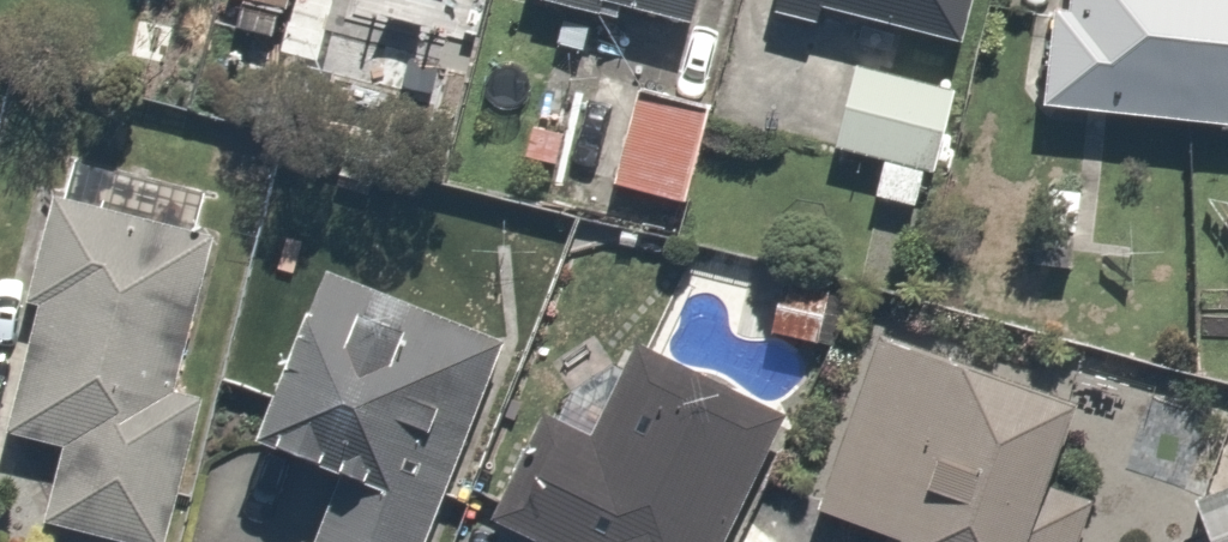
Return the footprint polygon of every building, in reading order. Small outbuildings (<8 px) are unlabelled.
[(690,21),(694,0),(566,0),(690,21)] [(969,49),(980,0),(758,0),(969,49)] [(1034,113),(1227,130),(1227,0),(1065,0),(1064,0),(1044,0),(1034,113)] [(677,210),(707,130),(787,160),(826,57),(726,19),(695,99),(645,80),(606,183),(677,210)] [(823,157),(871,165),(864,205),(915,213),(922,173),(945,176),(959,87),(837,68),(823,157)] [(589,138),(529,113),(506,169),(565,194),(589,138)] [(47,193),(12,303),(39,312),(0,436),(40,449),(19,518),(94,541),(129,541),(222,250),(47,193)] [(493,343),(320,269),(244,448),(328,484),(303,541),(408,541),(493,343)] [(836,287),(742,270),(731,332),(825,350),(836,287)] [(883,341),(812,506),(897,541),(1068,541),(1079,517),(1030,496),(1064,418),(883,341)] [(776,422),(625,352),(589,430),(533,403),(478,522),(521,541),(720,541),(776,422)] [(1187,499),(1202,541),(1227,541),(1227,485),(1187,499)]
